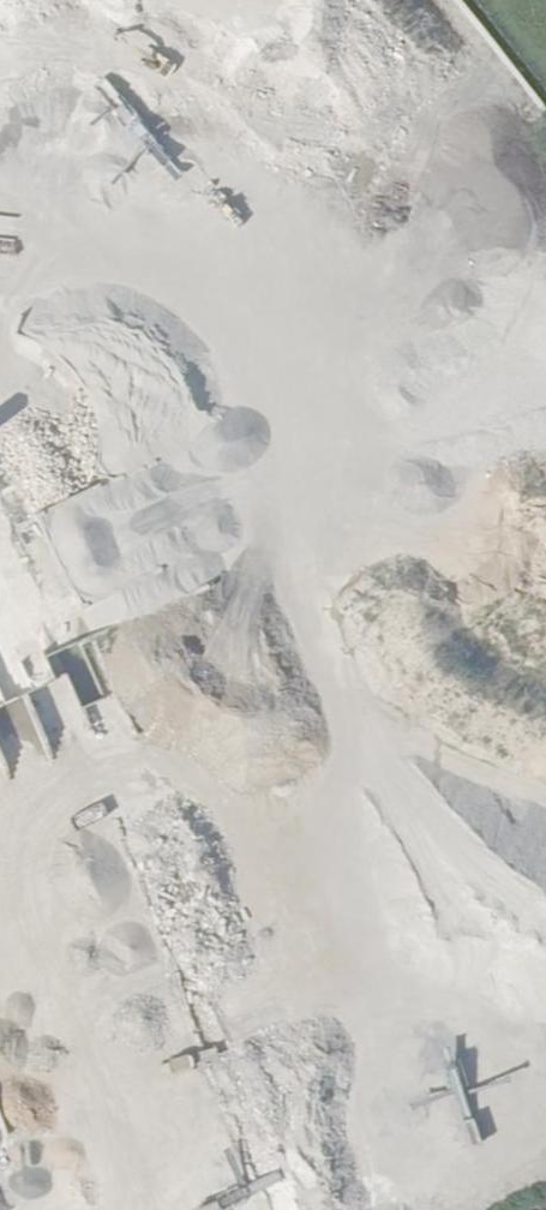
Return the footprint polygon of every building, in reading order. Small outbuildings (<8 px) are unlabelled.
[(21,521),(55,604),(171,556),(137,473),(21,521)] [(366,625),(334,660),(359,683),(391,648),(366,625)] [(197,879),(183,882),(197,938),(212,934),(197,879)]
